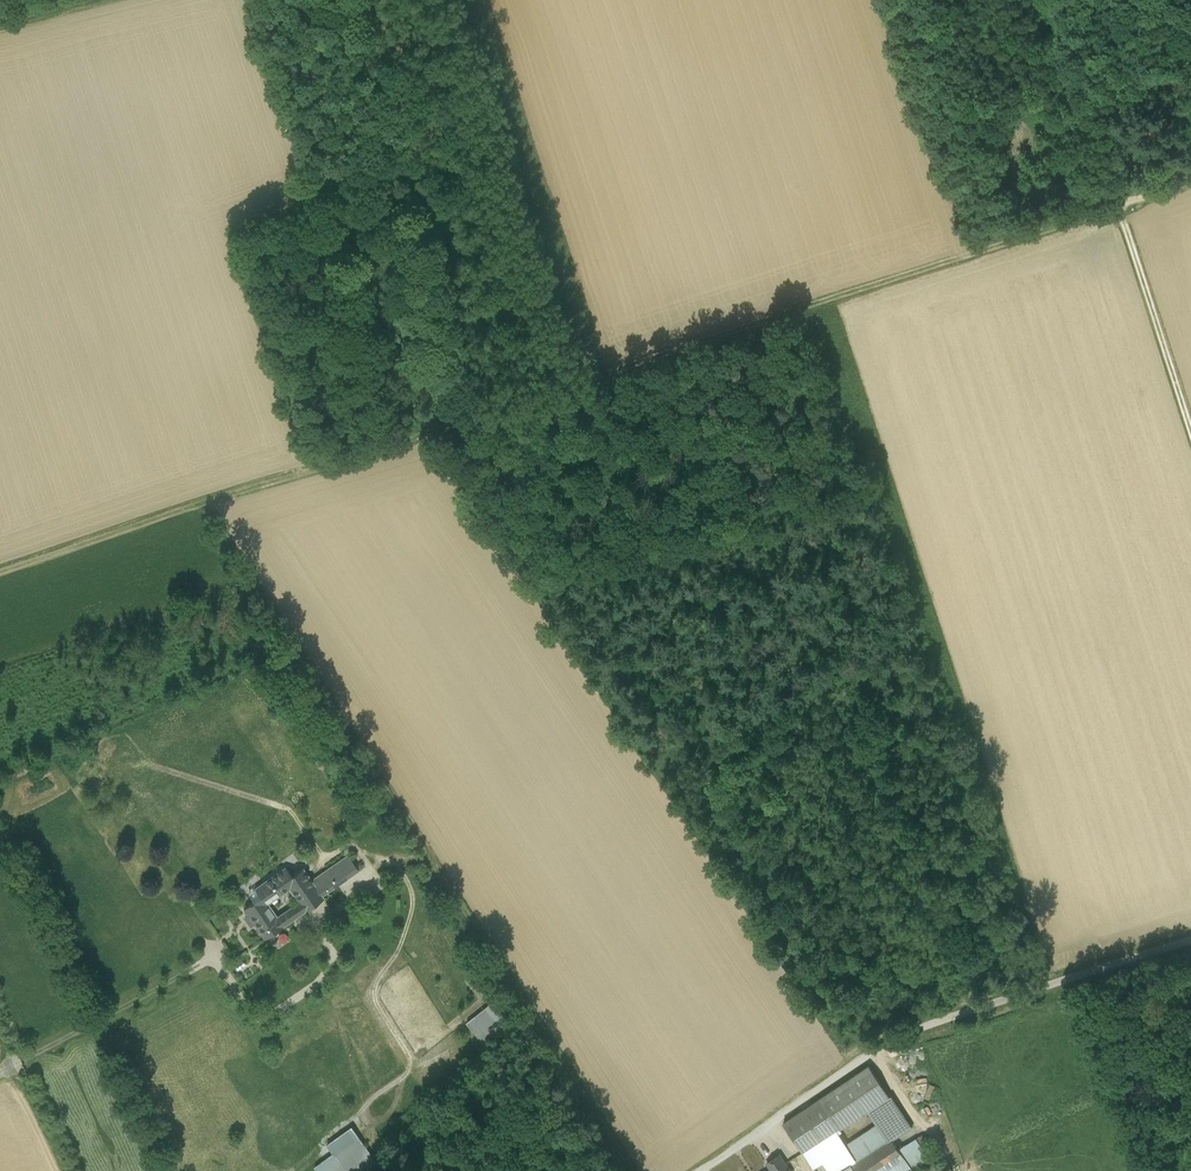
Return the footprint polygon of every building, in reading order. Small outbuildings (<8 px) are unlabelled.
[(286,912),(292,921),(323,899),(321,895),(358,870),(348,856),(311,880),(303,869),(292,876),(285,868),(255,889),(261,898),(266,904),(289,888),(299,902),(286,912)] [(261,898),(244,909),(265,939),(282,926),(272,913),(266,904),(261,898)] [(281,906),(272,913),(282,926),(292,921),(286,912),(281,906)] [(492,999),(466,1020),(479,1035),(504,1015),(492,999)] [(784,1123),(803,1151),(804,1151),(814,1165),(823,1160),(830,1170),(909,1170),(928,1159),(918,1145),(923,1142),(920,1137),(900,1151),(892,1139),(912,1128),(898,1106),(897,1106),(868,1066),(784,1123)] [(325,1145),(332,1154),(345,1170),(357,1170),(372,1160),(348,1128),(325,1145)] [(332,1154),(315,1167),(318,1170),(345,1170),(332,1154)] [(773,1170),(790,1170),(779,1154),(767,1162),(773,1170)]
